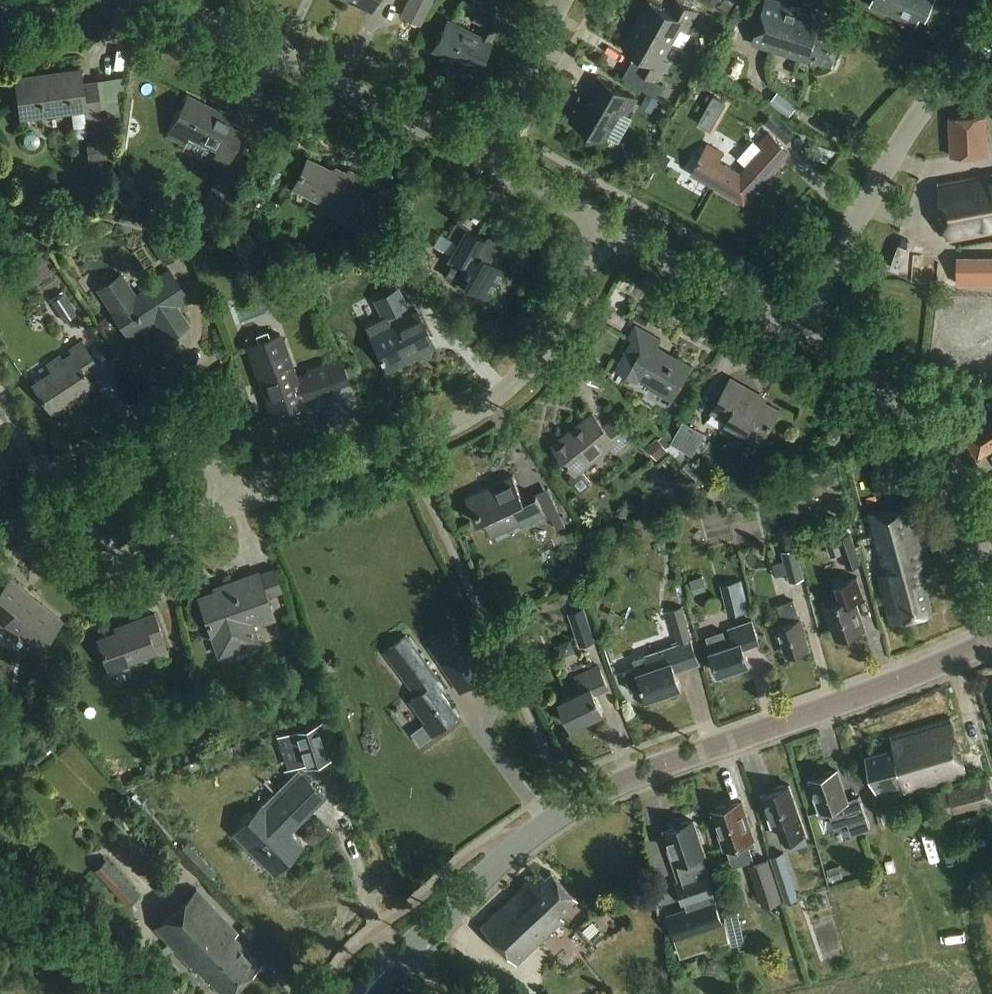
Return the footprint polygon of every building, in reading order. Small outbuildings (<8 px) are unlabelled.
[(371,11),(376,0),(348,0),(371,11)] [(420,24),(432,0),(409,0),(401,15),(420,24)] [(637,23),(672,43),(681,27),(687,30),(698,11),(678,0),(677,0),(670,12),(650,0),(637,23)] [(778,0),(766,0),(752,43),(812,63),(813,59),(831,64),(841,34),(819,27),(823,15),(778,0)] [(872,5),(917,24),(921,15),(927,18),(935,0),(874,0),(872,5)] [(501,20),(479,9),(474,20),(484,25),(479,36),(448,21),(433,50),(459,62),(457,66),(474,75),(491,42),(490,41),(496,30),(501,20)] [(672,43),(637,23),(625,45),(645,56),(638,68),(658,80),(669,61),(663,58),(672,43)] [(84,84),(82,70),(17,79),(23,119),(87,110),(89,122),(103,120),(98,82),(84,84)] [(636,98),(596,76),(588,90),(590,92),(574,121),(604,138),(621,109),(628,113),(636,98)] [(648,93),(640,107),(652,114),(659,100),(648,93)] [(219,108),(189,94),(169,136),(186,145),(190,136),(219,150),(215,159),(228,165),(244,131),(231,125),(237,114),(220,106),(219,108)] [(774,113),(766,122),(788,142),(796,133),(774,113)] [(952,156),(987,156),(986,117),(950,118),(952,156)] [(790,152),(769,132),(760,142),(765,146),(741,172),(719,160),(723,153),(708,144),(692,172),(744,202),(790,152)] [(108,144),(87,146),(88,161),(109,160),(108,144)] [(658,150),(652,161),(662,167),(668,156),(658,150)] [(330,170),(307,159),(293,188),(322,202),(322,208),(342,217),(341,222),(357,230),(373,198),(358,191),(364,179),(348,171),(340,177),(329,171),(330,170)] [(948,240),(991,232),(991,173),(940,183),(939,181),(938,182),(948,240)] [(204,203),(218,209),(220,210),(230,191),(214,183),(204,203)] [(447,237),(458,243),(466,228),(456,223),(447,237)] [(486,240),(467,229),(450,258),(454,261),(446,275),(489,299),(505,269),(478,254),(486,240)] [(963,260),(962,270),(991,275),(991,264),(963,260)] [(97,289),(112,312),(129,337),(155,320),(168,339),(189,325),(176,305),(187,298),(169,271),(158,278),(160,280),(137,295),(122,273),(97,289)] [(384,318),(366,327),(371,336),(387,370),(410,358),(407,354),(432,342),(417,313),(404,319),(400,311),(406,307),(397,289),(375,300),(384,318)] [(64,323),(77,315),(63,294),(51,302),(64,323)] [(661,340),(636,326),(630,336),(634,339),(619,364),(651,382),(650,385),(673,398),(692,365),(658,346),(661,340)] [(297,379),(286,349),(281,335),(248,347),(273,416),(306,404),(304,399),(350,382),(341,358),(307,371),(309,374),(297,379)] [(249,347),(256,344),(253,336),(246,338),(249,347)] [(98,366),(82,342),(70,351),(74,358),(65,364),(60,357),(47,366),(52,373),(33,385),(51,412),(67,401),(69,405),(95,388),(86,374),(98,366)] [(742,442),(745,436),(760,445),(780,410),(754,395),(756,392),(732,378),(712,412),(727,421),(722,430),(742,442)] [(581,470),(611,445),(617,451),(632,439),(614,417),(604,425),(593,412),(553,445),(577,474),(570,480),(581,493),(592,483),(581,470)] [(980,456),(991,448),(991,417),(966,434),(980,456)] [(701,431),(686,423),(684,422),(672,443),(694,456),(706,434),(701,431)] [(657,460),(669,450),(658,438),(647,447),(657,460)] [(739,470),(727,464),(722,473),(735,479),(739,470)] [(525,501),(514,475),(466,497),(478,523),(485,520),(493,537),(521,524),(524,530),(548,519),(538,495),(525,501)] [(930,560),(915,501),(868,513),(883,572),(880,573),(892,621),(933,610),(921,563),(930,560)] [(561,515),(553,519),(558,529),(566,525),(561,515)] [(853,530),(839,535),(849,566),(864,562),(853,530)] [(799,546),(783,550),(792,581),(806,577),(799,546)] [(654,553),(643,556),(645,565),(656,562),(654,553)] [(283,591),(275,568),(260,574),(259,572),(225,585),(226,589),(200,598),(221,656),(260,642),(252,622),(259,619),(261,625),(276,620),(268,597),(283,591)] [(690,580),(694,593),(707,590),(703,576),(690,580)] [(866,595),(859,576),(837,583),(842,599),(825,605),(830,619),(832,618),(839,636),(841,635),(842,638),(856,633),(855,631),(865,627),(859,612),(862,611),(858,598),(866,595)] [(10,579),(0,592),(0,623),(37,652),(62,621),(10,579)] [(746,595),(742,579),(725,583),(729,599),(746,595)] [(800,617),(794,599),(780,605),(786,623),(777,626),(783,641),(786,639),(791,654),(810,647),(805,632),(808,631),(802,616),(800,617)] [(679,644),(661,650),(644,656),(648,669),(640,672),(638,666),(625,670),(632,690),(644,686),(649,698),(682,686),(677,669),(699,661),(683,606),(669,611),(679,644)] [(574,612),(569,613),(576,632),(592,627),(585,608),(574,612)] [(164,641),(155,614),(115,628),(117,632),(98,639),(110,674),(130,667),(128,662),(155,652),(153,645),(164,641)] [(730,628),(733,634),(726,636),(724,630),(707,636),(720,673),(750,662),(745,646),(760,641),(753,620),(730,628)] [(461,691),(487,673),(457,628),(430,645),(461,691)] [(421,745),(433,736),(460,716),(442,692),(448,688),(441,679),(439,680),(407,637),(387,651),(419,695),(412,701),(426,720),(411,732),(421,745)] [(609,687),(599,666),(576,677),(582,690),(561,700),(573,726),(605,711),(597,693),(609,687)] [(8,704),(7,717),(23,719),(24,706),(8,704)] [(968,774),(952,716),(891,734),(895,747),(866,756),(878,794),(903,787),(904,792),(968,774)] [(322,723),(291,733),(302,769),(333,759),(322,723)] [(149,778),(158,774),(155,765),(146,768),(149,778)] [(834,772),(831,770),(826,772),(825,775),(812,779),(818,797),(816,798),(821,812),(830,809),(836,826),(850,822),(853,834),(870,828),(862,801),(850,805),(839,771),(834,772)] [(265,807),(236,835),(274,874),(303,846),(291,833),(325,799),(303,776),(300,772),(265,807)] [(991,805),(991,794),(986,774),(948,786),(949,789),(934,793),(942,820),(991,805)] [(788,787),(784,784),(779,786),(778,790),(765,794),(770,809),(767,810),(773,827),(782,824),(787,840),(806,833),(801,817),(802,817),(791,785),(788,787)] [(755,860),(752,851),(748,841),(755,839),(742,800),(713,809),(722,837),(721,838),(728,859),(732,857),(735,867),(755,860)] [(979,811),(949,820),(953,837),(984,828),(979,811)] [(689,907),(666,914),(675,941),(724,925),(708,875),(705,866),(702,856),(706,854),(695,820),(691,822),(688,820),(683,821),(682,825),(668,829),(674,847),(671,848),(676,864),(679,863),(683,873),(686,883),(681,884),(689,907)] [(784,852),(771,856),(786,902),(799,898),(784,852)] [(749,865),(763,908),(783,901),(769,858),(749,865)] [(128,906),(139,895),(104,859),(92,870),(128,906)] [(840,865),(827,869),(832,883),(844,879),(840,865)] [(578,899),(552,871),(545,878),(540,872),(481,927),(517,965),(564,921),(560,916),(578,899)] [(229,957),(248,976),(260,964),(235,937),(238,934),(196,890),(183,902),(221,942),(214,949),(225,961),(229,957)] [(248,976),(229,957),(225,961),(214,949),(221,942),(183,902),(155,929),(196,973),(198,972),(209,983),(210,981),(222,993),(229,993),(248,976)]
